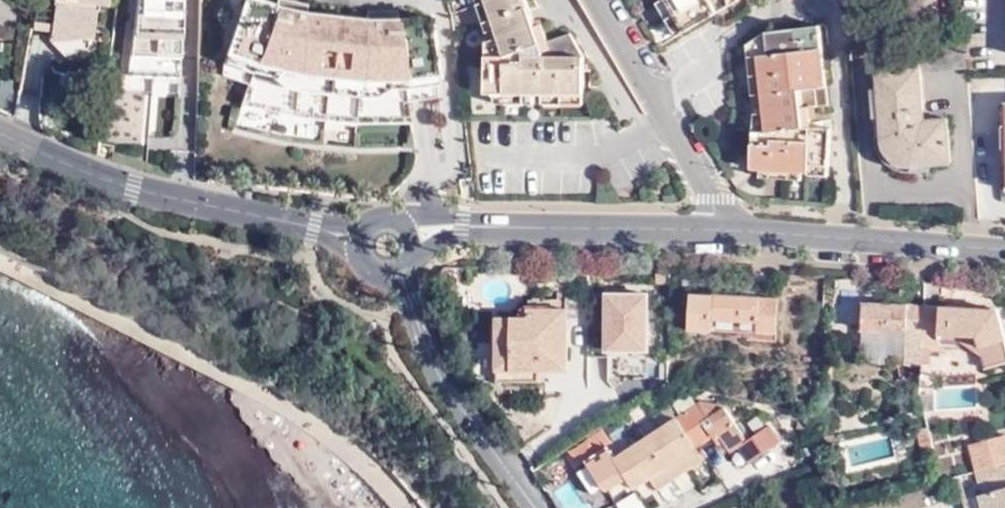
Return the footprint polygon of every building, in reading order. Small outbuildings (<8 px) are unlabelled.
[(181,77),(184,0),(136,0),(134,75),(181,77)] [(265,0),(242,0),(221,59),(219,81),(245,90),(237,110),(312,124),(336,126),(408,126),(405,105),(435,101),(433,78),(438,77),(430,14),(398,16),(398,18),(384,18),(367,18),(327,14),(309,12),(291,9),(273,4),(274,3),(265,0)] [(484,32),(494,28),(484,0),(474,0),(484,32)] [(485,94),(495,94),(534,94),(543,94),(581,95),(583,55),(572,39),(550,46),(547,40),(542,24),(535,26),(527,0),(484,0),(494,28),(497,36),(495,37),(496,51),(486,50),(485,94)] [(676,36),(686,30),(668,0),(655,0),(676,36)] [(686,33),(721,13),(717,5),(726,0),(668,0),(686,30),(686,33)] [(721,13),(744,0),(726,0),(717,5),(721,13)] [(810,33),(822,32),(821,24),(809,26),(810,33)] [(809,26),(765,31),(767,51),(759,52),(767,111),(767,117),(763,144),(752,143),(752,170),(763,171),(763,163),(804,165),(811,165),(831,166),(832,129),(810,128),(808,107),(829,105),(822,32),(810,33),(809,26)] [(767,51),(765,31),(749,43),(750,54),(759,52),(767,51)] [(547,40),(550,46),(572,39),(569,33),(547,40)] [(495,37),(486,40),(486,50),(496,51),(495,37)] [(924,76),(969,73),(966,42),(885,47),(886,71),(878,71),(882,137),(885,138),(886,155),(888,158),(892,162),(897,165),(902,166),(907,166),(908,165),(930,165),(930,167),(952,167),(950,123),(927,125),(924,76)] [(750,54),(756,110),(767,111),(759,52),(750,54)] [(20,87),(22,83),(3,79),(0,91),(0,112),(14,117),(20,87)] [(20,87),(14,117),(34,125),(38,93),(20,87)] [(534,104),(534,94),(495,94),(495,103),(534,104)] [(581,105),(581,95),(543,94),(543,104),(581,105)] [(767,117),(757,116),(752,143),(763,144),(767,117)] [(763,171),(803,172),(804,165),(763,163),(763,171)] [(600,289),(601,349),(648,349),(648,289),(600,289)] [(758,336),(774,337),(775,301),(693,297),(692,333),(715,334),(716,323),(759,325),(758,336)] [(524,319),(500,318),(499,356),(515,357),(514,371),(542,371),(569,372),(570,301),(533,301),(533,308),(527,308),(525,311),(524,319)] [(867,332),(904,333),(904,361),(913,361),(913,366),(921,366),(922,344),(927,344),(929,309),(869,307),(867,332)] [(929,309),(927,344),(944,345),(945,334),(981,336),(990,370),(1004,366),(1004,331),(1000,312),(929,309)] [(500,382),(542,383),(542,371),(514,371),(515,357),(499,356),(500,382)] [(643,391),(645,402),(661,392),(659,371),(632,375),(633,392),(643,391)] [(585,462),(589,468),(604,491),(607,495),(623,485),(629,493),(651,479),(661,493),(706,464),(698,449),(713,439),(709,433),(715,429),(698,402),(661,427),(662,430),(632,450),(624,438),(585,462)] [(721,406),(697,402),(698,402),(715,429),(709,433),(713,439),(718,448),(724,445),(728,451),(729,454),(739,448),(752,467),(785,444),(773,427),(748,443),(724,405),(721,406)] [(926,453),(937,451),(932,428),(922,430),(926,453)] [(977,471),(1004,464),(1004,437),(970,446),(977,471)] [(724,445),(718,448),(721,454),(728,451),(724,445)] [(575,468),(565,452),(564,453),(538,469),(549,485),(575,468)] [(988,507),(1004,507),(1004,464),(977,471),(988,507)] [(595,497),(604,491),(589,468),(580,474),(595,497)] [(638,492),(615,500),(618,507),(644,507),(638,492)]
